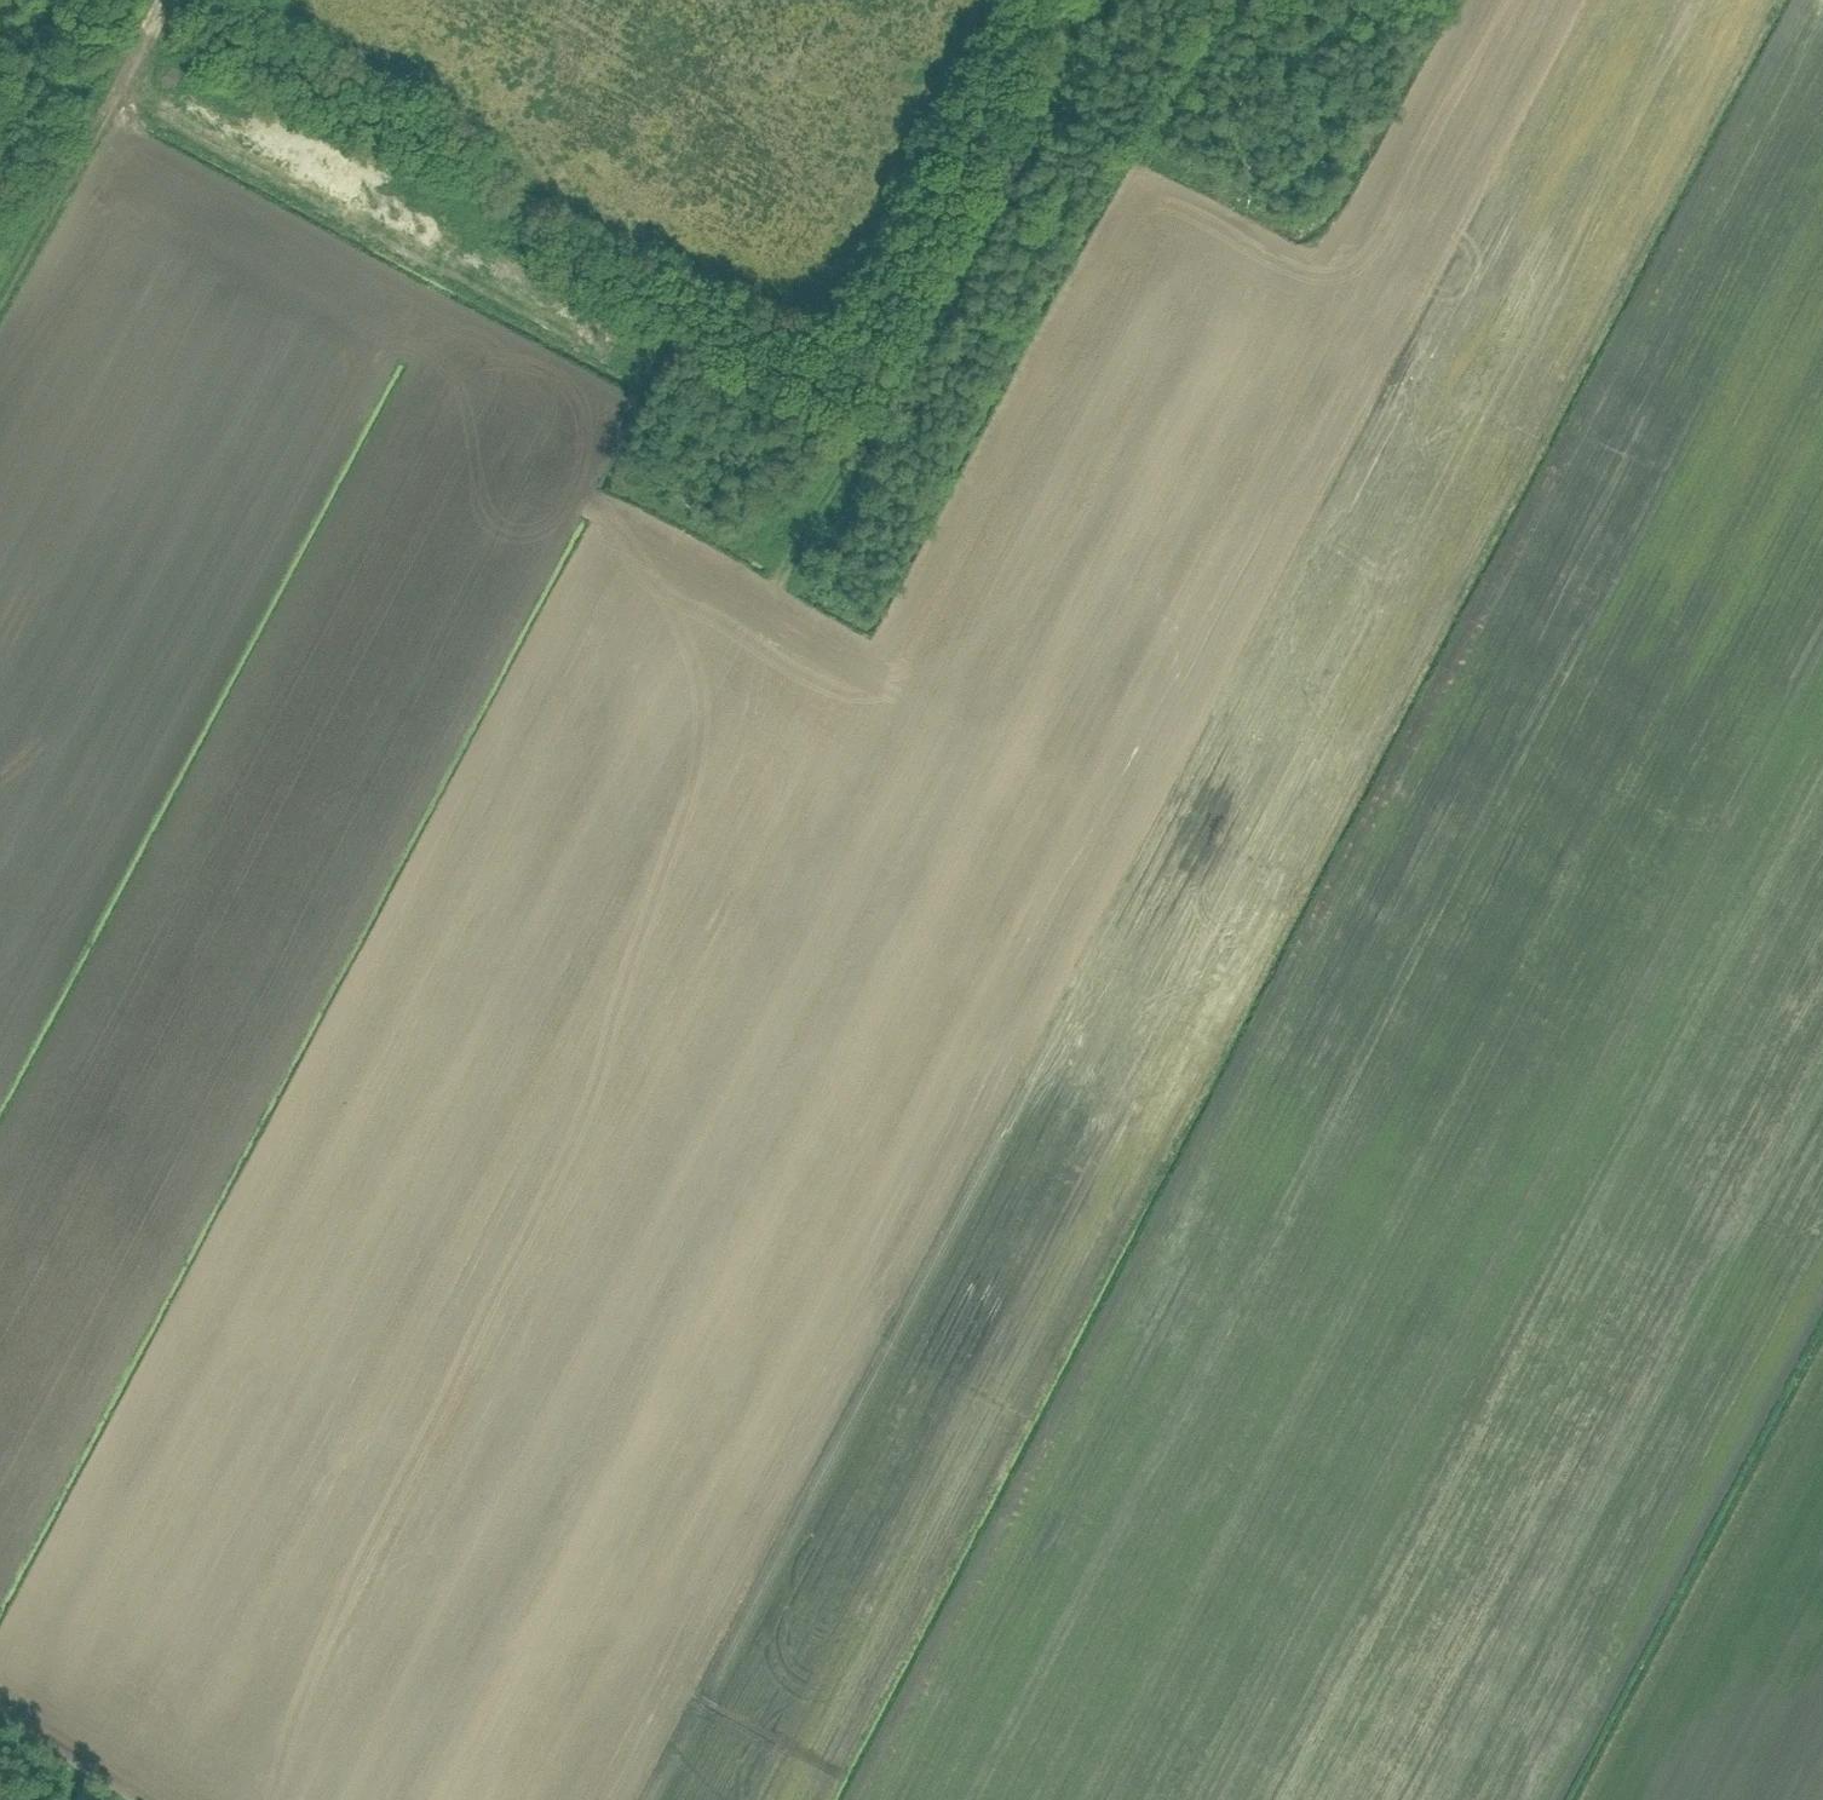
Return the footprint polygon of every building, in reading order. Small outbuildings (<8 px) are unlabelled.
[(1051,26),(1041,20),(1033,33),(1042,39),(1051,26)]
